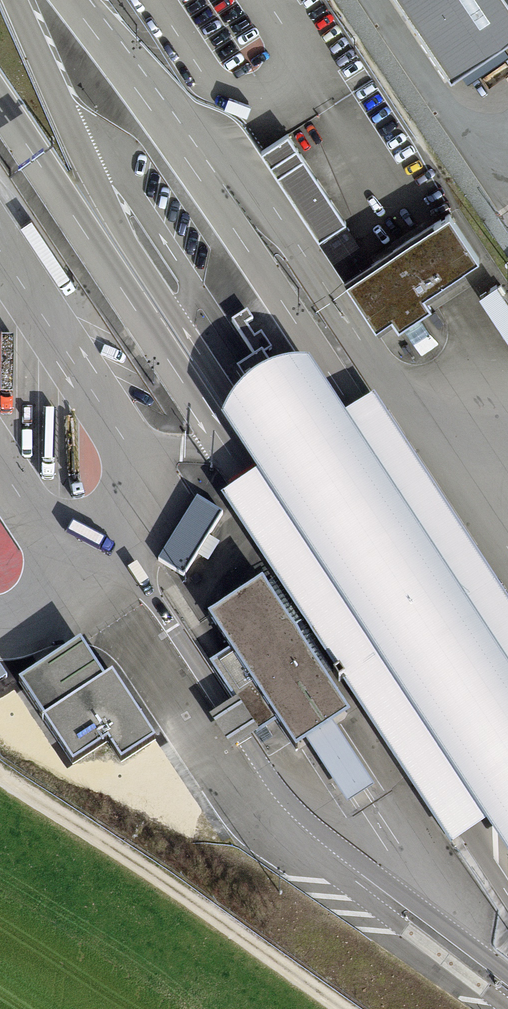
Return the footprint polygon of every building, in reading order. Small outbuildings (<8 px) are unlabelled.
[(451,79),(507,40),(507,0),(397,0),(451,79)] [(288,133),(261,151),(319,239),(346,221),(288,133)] [(380,258),(346,281),(376,326),(410,304),(409,302),(422,294),(423,295),(479,258),(449,213),(393,250),(395,253),(382,261),(380,258)] [(348,225),(322,243),(344,277),(370,260),(348,225)] [(490,288),(498,300),(504,296),(496,284),(490,288)] [(504,296),(498,300),(490,288),(480,295),(507,338),(507,302),(504,296)] [(305,362),(297,361),(282,363),(269,366),(261,354),(269,348),(261,333),(255,338),(246,325),(254,321),(247,310),(232,321),(255,358),(238,368),(246,381),(232,393),(223,406),(220,414),(220,421),(254,471),(222,493),(453,846),(485,823),(507,858),(507,606),(371,397),(340,415),(305,362)] [(429,315),(437,328),(444,324),(435,311),(429,315)] [(407,330),(422,355),(438,344),(421,320),(407,330)] [(408,343),(401,347),(405,353),(411,350),(408,343)] [(297,741),(347,708),(260,579),(211,612),(297,741)] [(42,716),(104,677),(78,639),(18,679),(42,716)] [(104,677),(42,716),(73,761),(107,738),(121,758),(153,737),(110,672),(104,677)]
